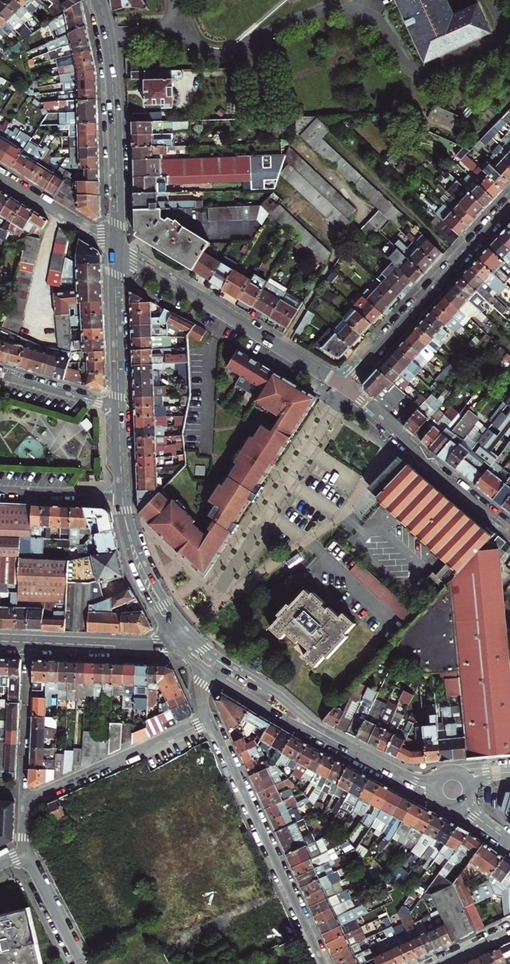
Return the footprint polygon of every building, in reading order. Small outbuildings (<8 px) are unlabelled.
[(18,21),(27,12),(16,0),(1,0),(0,1),(18,21)] [(27,12),(31,16),(36,11),(38,13),(42,9),(40,7),(43,5),(41,4),(38,0),(16,0),(27,12)] [(49,0),(48,2),(49,4),(58,12),(61,9),(60,7),(58,4),(56,1),(56,0),(49,0)] [(60,7),(61,9),(64,15),(81,4),(79,0),(66,0),(67,3),(60,7)] [(112,12),(115,11),(121,8),(136,9),(144,10),(145,7),(141,0),(110,0),(112,12)] [(424,65),(490,35),(477,6),(454,17),(446,0),(394,0),(424,65)] [(12,31),(20,23),(18,21),(0,1),(0,18),(12,31)] [(48,26),(55,42),(86,27),(83,16),(81,4),(64,15),(48,26)] [(4,38),(12,31),(0,18),(0,34),(4,38)] [(60,49),(69,47),(89,43),(87,35),(86,27),(55,42),(32,53),(26,56),(28,62),(47,54),(46,50),(54,46),(56,50),(59,49),(60,49)] [(25,29),(17,36),(22,42),(25,41),(32,36),(25,29)] [(25,41),(22,42),(18,45),(26,56),(32,53),(25,41)] [(60,51),(61,57),(90,51),(89,48),(89,43),(69,47),(69,51),(60,51)] [(56,58),(58,67),(63,66),(92,61),(91,56),(90,51),(61,57),(56,58)] [(129,67),(129,73),(137,73),(141,73),(143,73),(147,72),(146,59),(134,60),(129,60),(129,67)] [(63,74),(67,74),(94,71),(93,65),(92,61),(63,66),(58,67),(57,68),(59,75),(63,74)] [(7,78),(13,72),(0,62),(0,71),(7,78)] [(64,78),(65,83),(65,82),(95,81),(95,75),(94,71),(67,74),(67,77),(64,78)] [(147,72),(143,73),(144,90),(144,96),(144,106),(160,106),(160,109),(170,109),(170,105),(172,105),(175,100),(175,94),(172,94),(171,81),(174,81),(179,81),(181,78),(181,74),(179,71),(171,71),(147,72)] [(64,90),(64,92),(76,91),(95,91),(95,86),(95,81),(65,82),(65,83),(65,89),(64,90)] [(63,99),(63,102),(95,102),(95,97),(95,92),(95,91),(76,91),(76,97),(67,97),(67,99),(63,99)] [(77,107),(77,112),(77,114),(84,114),(84,112),(96,112),(95,107),(95,102),(63,102),(60,102),(59,107),(77,107)] [(456,117),(432,106),(426,119),(450,130),(456,117)] [(39,126),(57,126),(77,125),(77,127),(85,127),(85,125),(96,124),(96,119),(96,112),(84,112),(84,114),(77,114),(77,112),(67,113),(67,121),(42,121),(39,126)] [(131,115),(131,123),(145,122),(145,114),(131,115)] [(311,150),(320,140),(328,131),(315,119),(315,118),(297,118),(292,132),(311,150)] [(499,130),(506,123),(503,119),(495,126),(499,130)] [(131,130),(132,136),(151,135),(151,130),(161,130),(161,122),(145,122),(131,123),(131,130)] [(4,133),(8,125),(4,123),(1,128),(0,127),(0,140),(4,133)] [(62,129),(62,139),(69,138),(78,138),(78,140),(86,140),(86,137),(97,137),(96,131),(96,124),(85,125),(85,127),(77,127),(77,125),(57,126),(57,130),(62,129)] [(492,139),(500,131),(499,130),(495,126),(487,134),(492,139)] [(4,133),(0,140),(0,162),(1,163),(12,145),(20,133),(15,129),(10,137),(4,133)] [(132,142),(132,149),(181,147),(181,134),(161,135),(151,135),(132,136),(132,142)] [(484,146),(492,139),(487,134),(480,141),(483,145),(484,146)] [(78,149),(78,151),(86,151),(86,149),(97,148),(97,143),(97,137),(86,137),(86,140),(78,140),(78,138),(69,138),(69,149),(78,149)] [(330,149),(320,140),(311,150),(321,159),(330,149)] [(504,140),(499,146),(503,151),(508,146),(504,140)] [(12,145),(1,163),(6,166),(12,170),(30,142),(27,141),(27,142),(23,141),(19,146),(20,150),(12,145)] [(476,153),(483,145),(480,141),(472,149),(476,153)] [(33,143),(30,142),(12,170),(17,173),(21,175),(38,148),(35,148),(31,145),(33,143)] [(357,211),(288,145),(287,148),(295,155),(300,161),(306,166),(310,170),(315,174),(320,179),(325,184),(330,189),(336,194),(340,198),(346,203),(351,208),(356,213),(357,211)] [(503,151),(499,146),(497,148),(500,151),(495,156),(509,172),(509,157),(503,151)] [(38,148),(21,175),(25,178),(29,181),(49,148),(47,147),(44,152),(38,148)] [(181,147),(132,149),(132,155),(132,161),(160,161),(160,156),(166,156),(166,152),(186,151),(185,147),(181,147)] [(37,186),(53,160),(50,157),(53,151),(49,148),(29,181),(33,183),(37,186)] [(70,159),(79,159),(79,162),(87,161),(87,159),(98,159),(97,154),(97,148),(86,149),(86,151),(78,151),(78,149),(69,149),(70,159)] [(295,155),(287,148),(284,156),(282,160),(286,164),(295,155)] [(497,148),(491,153),(495,156),(500,151),(497,148)] [(336,154),(330,149),(321,159),(326,164),(336,154)] [(497,197),(502,192),(481,172),(465,157),(469,152),(463,149),(455,157),(477,178),(482,183),(478,187),(493,201),(497,197)] [(336,154),(326,164),(331,169),(341,159),(336,154)] [(295,155),(286,164),(292,169),(300,161),(295,155)] [(132,169),(132,178),(164,177),(164,186),(249,182),(249,191),(272,190),(273,188),(277,175),(278,173),(282,160),(284,156),(160,161),(132,161),(132,169)] [(495,156),(492,159),(494,161),(489,166),(508,184),(509,182),(509,172),(495,156)] [(76,170),(76,172),(78,172),(98,171),(98,166),(98,159),(87,159),(87,161),(79,162),(79,159),(70,159),(66,160),(61,167),(76,167),(79,167),(79,170),(76,170)] [(331,169),(336,174),(346,164),(344,162),(341,159),(331,169)] [(42,189),(46,191),(59,170),(56,168),(57,167),(53,165),(57,160),(53,160),(37,186),(42,189)] [(300,161),(292,169),(297,174),(306,166),(300,161)] [(286,164),(278,173),(277,175),(282,179),(292,169),(286,164)] [(336,174),(341,178),(350,168),(346,164),(336,174)] [(297,174),(302,179),(310,170),(306,166),(297,174)] [(481,172),(502,192),(505,188),(508,184),(489,166),(484,171),(482,170),(481,172)] [(341,178),(346,183),(355,173),(350,168),(341,178)] [(282,179),(287,184),(297,174),(292,169),(282,179)] [(59,170),(46,191),(50,194),(55,197),(61,187),(69,175),(62,171),(59,170)] [(302,179),(307,183),(315,174),(310,170),(302,179)] [(79,175),(79,184),(98,183),(98,178),(98,171),(78,172),(76,172),(76,175),(79,175)] [(346,183),(351,188),(360,177),(355,173),(346,183)] [(297,174),(287,184),(292,189),(302,179),(297,174)] [(315,174),(307,183),(311,188),(320,179),(315,174)] [(493,201),(478,187),(473,182),(466,176),(458,185),(485,210),(489,205),(493,201)] [(164,186),(164,177),(132,178),(133,186),(133,195),(165,194),(164,186)] [(360,177),(351,188),(356,193),(366,183),(360,177)] [(478,187),(482,183),(477,178),(473,182),(478,187)] [(292,189),(297,194),(307,183),(302,179),(292,189)] [(320,179),(311,188),(317,193),(325,184),(320,179)] [(480,215),(485,210),(458,185),(455,182),(448,190),(442,184),(438,187),(444,193),(474,221),(480,215)] [(75,184),(76,195),(77,196),(99,195),(99,190),(98,183),(79,184),(75,184)] [(297,194),(302,198),(311,188),(307,183),(297,194)] [(366,183),(356,193),(362,198),(371,188),(366,183)] [(317,193),(322,198),(330,189),(325,184),(317,193)] [(77,196),(76,195),(70,192),(61,187),(55,197),(94,221),(100,216),(99,205),(99,195),(77,196)] [(311,188),(302,198),(307,203),(317,193),(311,188)] [(362,198),(367,203),(376,193),(371,188),(362,198)] [(322,198),(327,203),(336,194),(330,189),(322,198)] [(1,215),(12,197),(8,194),(2,191),(0,195),(0,214),(1,215)] [(307,203),(312,208),(322,198),(317,193),(307,203)] [(367,203),(372,208),(381,197),(376,193),(367,203)] [(442,206),(466,229),(471,225),(474,221),(444,193),(436,201),(442,206)] [(133,203),(133,211),(160,210),(190,209),(201,209),(201,201),(167,202),(167,194),(165,194),(133,195),(133,203)] [(336,194),(327,203),(332,207),(340,198),(336,194)] [(269,217),(279,207),(281,205),(272,195),(259,207),(266,214),(269,217)] [(9,230),(11,223),(23,204),(18,201),(12,197),(1,215),(0,217),(0,237),(6,241),(7,240),(9,230)] [(376,212),(377,213),(387,203),(381,197),(372,208),(376,212)] [(322,198),(312,208),(318,213),(327,203),(322,198)] [(332,207),(337,212),(346,203),(340,198),(332,207)] [(422,202),(441,220),(459,238),(463,233),(466,229),(442,206),(438,210),(425,199),(422,202)] [(327,203),(318,213),(323,218),(332,207),(327,203)] [(346,203),(337,212),(343,217),(351,208),(346,203)] [(387,203),(377,213),(382,217),(392,207),(387,203)] [(11,223),(9,230),(13,233),(20,237),(25,229),(35,211),(29,207),(23,204),(11,223)] [(201,209),(190,209),(190,223),(257,222),(260,225),(266,214),(259,207),(201,209)] [(269,217),(274,221),(283,212),(279,207),(269,217)] [(323,218),(328,222),(337,212),(332,207),(323,218)] [(392,207),(382,217),(387,223),(397,213),(392,207)] [(351,208),(343,217),(348,221),(356,213),(351,208)] [(161,220),(160,210),(133,211),(134,236),(148,245),(150,243),(154,245),(152,248),(183,267),(190,271),(191,272),(202,254),(208,244),(207,244),(200,239),(167,219),(164,222),(161,220)] [(40,215),(35,211),(25,229),(32,233),(42,229),(49,220),(40,215)] [(274,221),(278,226),(287,216),(283,212),(274,221)] [(328,222),(333,227),(343,217),(337,212),(328,222)] [(382,217),(377,213),(376,212),(366,222),(378,233),(388,223),(387,223),(382,217)] [(397,213),(387,223),(388,223),(393,228),(395,225),(402,218),(397,213)] [(287,216),(278,226),(283,230),(292,221),(287,216)] [(343,217),(333,227),(338,233),(348,222),(348,221),(343,217)] [(432,230),(450,247),(455,242),(459,238),(441,220),(432,230)] [(292,221),(283,230),(288,235),(297,226),(292,221)] [(378,233),(366,222),(362,226),(374,238),(378,233)] [(297,226),(288,235),(293,240),(302,231),(297,226)] [(357,231),(358,231),(370,243),(374,238),(362,226),(357,231)] [(60,227),(58,234),(70,238),(71,234),(60,227)] [(507,230),(502,235),(498,240),(509,251),(509,233),(507,230)] [(302,231),(293,240),(298,245),(307,236),(302,231)] [(58,234),(56,241),(68,244),(70,238),(58,234)] [(411,245),(433,266),(438,260),(442,256),(421,236),(416,242),(408,235),(404,238),(411,245)] [(40,239),(27,236),(26,242),(38,245),(40,239)] [(298,245),(303,250),(312,240),(307,236),(298,245)] [(77,255),(77,265),(102,264),(102,256),(100,254),(98,250),(80,240),(77,255)] [(312,240),(303,250),(308,255),(317,245),(312,240)] [(509,269),(509,251),(498,240),(494,245),(489,250),(502,261),(509,269)] [(68,244),(56,241),(54,248),(66,251),(68,244)] [(26,242),(24,248),(37,251),(38,245),(26,242)] [(405,260),(423,276),(428,271),(433,266),(411,245),(405,250),(397,242),(392,247),(405,260)] [(391,263),(410,282),(414,286),(418,282),(423,276),(409,263),(403,268),(402,267),(402,263),(405,260),(392,247),(388,243),(379,252),(391,263)] [(317,245),(308,255),(313,260),(322,250),(317,245)] [(24,248),(23,255),(35,259),(37,251),(24,248)] [(54,248),(52,254),(65,258),(65,256),(66,251),(54,248)] [(313,260),(318,264),(327,255),(322,250),(313,260)] [(489,250),(484,255),(478,261),(505,285),(509,280),(509,269),(502,261),(489,250)] [(52,254),(50,261),(63,265),(65,258),(52,254)] [(200,278),(208,282),(218,264),(202,254),(191,272),(200,278)] [(22,257),(21,262),(34,265),(35,259),(23,255),(22,257)] [(313,260),(308,255),(304,262),(312,270),(318,264),(313,260)] [(77,275),(77,280),(83,279),(83,281),(84,282),(94,282),(94,279),(102,279),(102,271),(102,264),(77,265),(65,256),(65,258),(63,265),(61,271),(60,276),(77,275)] [(63,265),(50,261),(48,268),(61,271),(63,265)] [(474,266),(470,270),(492,291),(499,297),(508,288),(505,285),(478,261),(474,266)] [(21,262),(20,269),(32,272),(34,265),(21,262)] [(376,280),(382,286),(395,298),(402,291),(410,282),(391,263),(376,280)] [(221,290),(231,272),(218,264),(208,282),(215,287),(221,290)] [(48,268),(46,275),(59,278),(60,276),(61,271),(48,268)] [(20,269),(18,275),(31,279),(31,277),(32,272),(20,269)] [(492,291),(470,270),(467,273),(461,280),(490,306),(494,301),(488,295),(492,291)] [(238,301),(249,283),(231,272),(221,290),(229,295),(238,301)] [(18,275),(16,282),(29,285),(31,279),(18,275)] [(59,278),(46,275),(44,281),(53,284),(57,285),(58,281),(59,278)] [(251,308),(261,292),(265,286),(252,278),(249,283),(238,301),(245,305),(251,308)] [(69,304),(74,304),(79,304),(79,302),(103,302),(103,290),(102,279),(94,279),(94,282),(84,282),(83,281),(83,279),(77,280),(77,281),(77,289),(54,290),(53,290),(55,312),(70,312),(69,309),(69,304)] [(490,306),(461,280),(458,283),(453,289),(474,309),(478,305),(501,325),(506,320),(490,306)] [(16,282),(15,289),(28,292),(29,285),(16,282)] [(395,298),(382,286),(366,302),(380,315),(388,307),(395,298)] [(15,289),(13,296),(26,299),(28,292),(15,289)] [(474,309),(453,289),(449,292),(445,297),(459,311),(465,316),(467,318),(468,318),(472,314),(481,323),(485,318),(474,309)] [(259,314),(268,319),(278,303),(261,292),(251,308),(259,314)] [(284,293),(278,303),(268,319),(277,325),(285,330),(301,304),(284,293)] [(131,299),(131,304),(151,304),(144,300),(131,294),(131,299)] [(13,296),(12,303),(25,306),(26,299),(13,296)] [(459,324),(463,319),(466,321),(468,319),(468,318),(467,318),(465,316),(459,311),(445,297),(442,301),(438,304),(453,318),(459,324)] [(380,315),(366,302),(362,298),(351,309),(370,326),(375,320),(380,315)] [(72,315),(72,318),(75,318),(75,316),(104,315),(103,309),(103,302),(79,302),(79,304),(74,304),(74,309),(69,309),(70,312),(70,316),(72,315)] [(25,306),(12,303),(10,309),(23,312),(25,306)] [(131,309),(131,314),(151,314),(151,304),(131,304),(131,309)] [(455,333),(461,326),(460,325),(459,324),(453,318),(438,304),(436,307),(431,312),(445,325),(452,331),(455,333)] [(10,309),(7,315),(22,319),(23,312),(10,309)] [(351,309),(341,320),(360,337),(365,331),(370,326),(351,309)] [(132,321),(132,327),(152,326),(164,326),(168,326),(173,315),(165,311),(163,314),(161,319),(152,319),(151,314),(131,314),(132,321)] [(310,314),(307,311),(293,334),(300,337),(309,322),(307,320),(310,314)] [(428,315),(425,319),(444,337),(447,334),(442,329),(445,325),(431,312),(428,315)] [(7,315),(4,322),(20,326),(22,319),(7,315)] [(72,318),(73,328),(81,328),(104,328),(104,321),(104,315),(75,316),(75,318),(72,318)] [(179,331),(184,321),(178,318),(173,315),(168,326),(179,331)] [(422,321),(418,326),(433,340),(438,345),(439,346),(441,347),(441,348),(444,345),(440,342),(443,339),(444,337),(425,319),(422,321)] [(462,326),(463,327),(469,320),(468,319),(466,321),(463,319),(459,324),(460,325),(461,326),(462,326)] [(341,320),(330,332),(349,349),(354,343),(360,337),(341,320)] [(190,324),(184,321),(179,331),(183,333),(181,337),(179,336),(178,339),(179,340),(189,341),(189,338),(189,337),(195,327),(190,324)] [(0,328),(3,329),(18,335),(20,326),(4,322),(0,328)] [(133,339),(167,338),(167,335),(167,333),(163,333),(158,330),(152,330),(152,326),(132,327),(132,334),(133,339)] [(175,339),(179,331),(168,326),(168,328),(167,333),(167,335),(170,336),(169,338),(171,339),(175,339)] [(433,355),(434,355),(436,353),(441,348),(441,347),(439,346),(438,345),(433,340),(418,326),(415,329),(411,333),(426,347),(432,353),(433,355)] [(200,345),(205,332),(195,327),(189,337),(200,345)] [(73,336),(73,340),(105,339),(105,338),(104,334),(104,328),(81,328),(81,336),(73,336)] [(18,335),(3,329),(2,331),(8,333),(0,361),(4,362),(9,364),(18,335)] [(349,349),(330,332),(328,330),(314,346),(314,347),(334,360),(339,359),(344,354),(349,349)] [(405,341),(428,362),(434,355),(433,355),(432,353),(426,347),(411,333),(409,336),(405,341)] [(19,367),(27,339),(18,335),(9,364),(13,365),(19,367)] [(71,337),(57,337),(58,346),(59,349),(59,350),(72,352),(71,340),(71,337)] [(133,351),(152,351),(171,350),(171,339),(169,338),(167,338),(133,339),(133,345),(133,351)] [(478,341),(474,338),(467,345),(471,349),(478,341)] [(30,341),(27,339),(19,367),(24,368),(28,369),(36,343),(30,341)] [(76,352),(87,352),(105,351),(105,345),(105,339),(73,340),(71,340),(72,352),(76,352)] [(402,344),(398,348),(421,370),(428,362),(405,341),(402,344)] [(33,371),(37,372),(44,347),(36,343),(28,369),(33,371)] [(495,344),(492,348),(503,358),(506,355),(495,344)] [(41,373),(45,374),(52,352),(55,346),(50,345),(49,347),(44,347),(37,372),(41,373)] [(465,356),(471,349),(467,345),(461,353),(465,356)] [(59,352),(59,350),(59,349),(58,346),(55,346),(52,352),(45,374),(51,376),(54,377),(61,352),(59,352)] [(414,376),(421,370),(398,348),(395,351),(392,355),(414,376)] [(72,352),(59,350),(59,352),(61,352),(54,377),(59,379),(64,380),(67,367),(69,362),(72,352)] [(133,360),(134,367),(189,365),(189,350),(183,350),(183,358),(175,358),(175,350),(171,350),(152,351),(133,351),(133,360)] [(87,352),(88,362),(105,362),(105,356),(105,351),(87,352)] [(237,352),(226,369),(239,378),(233,386),(235,387),(251,361),(245,357),(237,352)] [(461,353),(454,360),(458,364),(465,356),(461,353)] [(407,384),(414,376),(392,355),(388,358),(384,362),(407,384)] [(458,364),(454,360),(447,368),(451,371),(458,364)] [(241,391),(257,365),(254,363),(251,361),(235,387),(241,391)] [(69,362),(67,367),(88,375),(106,374),(106,368),(105,362),(88,362),(72,362),(69,362)] [(407,384),(384,362),(381,366),(377,370),(400,391),(407,384)] [(134,379),(154,379),(154,372),(177,371),(177,377),(189,377),(189,365),(134,367),(134,374),(134,379)] [(257,365),(241,391),(246,394),(263,368),(259,366),(257,365)] [(67,367),(64,380),(102,391),(106,386),(106,380),(106,374),(88,375),(67,367)] [(246,394),(252,398),(268,371),(265,370),(263,368),(246,394)] [(450,373),(446,369),(441,375),(445,378),(450,373)] [(400,391),(377,370),(370,377),(363,386),(362,392),(383,410),(388,414),(405,396),(400,391)] [(270,373),(268,371),(252,398),(256,400),(254,403),(255,404),(274,375),(270,373)] [(255,404),(280,420),(290,405),(319,403),(296,389),(296,388),(293,386),(291,389),(286,386),(288,383),(274,375),(255,404)] [(441,375),(433,382),(438,386),(445,378),(441,375)] [(163,378),(154,379),(134,379),(134,385),(134,389),(160,388),(160,383),(163,383),(163,378)] [(135,395),(135,399),(164,398),(163,393),(160,393),(160,388),(134,389),(135,395)] [(420,396),(413,403),(413,404),(418,408),(425,401),(420,396)] [(135,405),(135,410),(161,409),(161,402),(164,402),(164,398),(135,399),(135,405)] [(418,408),(403,428),(409,432),(413,436),(429,417),(435,411),(441,404),(434,399),(431,402),(427,399),(425,401),(418,408)] [(280,420),(271,434),(291,447),(299,435),(319,403),(290,405),(280,420)] [(441,404),(435,411),(440,414),(447,406),(442,403),(441,404)] [(397,422),(403,428),(418,408),(413,404),(397,422)] [(493,424),(507,407),(505,405),(504,405),(490,422),(493,424)] [(450,432),(455,437),(457,438),(459,435),(464,439),(479,421),(472,414),(474,410),(471,407),(462,418),(450,432)] [(489,429),(466,458),(485,474),(494,463),(508,446),(509,443),(509,409),(507,407),(493,424),(489,429)] [(135,415),(135,419),(164,419),(164,413),(161,413),(161,409),(135,410),(135,415)] [(442,417),(450,424),(457,416),(449,409),(442,417)] [(433,453),(438,457),(455,437),(450,432),(462,418),(458,414),(457,416),(450,424),(440,435),(429,449),(433,453)] [(440,435),(433,428),(437,424),(429,417),(413,436),(421,442),(429,449),(440,435)] [(164,419),(135,419),(136,425),(136,430),(156,429),(164,429),(164,419)] [(479,421),(464,439),(445,463),(450,466),(455,471),(466,458),(489,429),(479,421)] [(277,468),(291,447),(271,434),(261,427),(253,440),(250,439),(240,455),(242,457),(240,462),(233,473),(261,493),(266,486),(271,478),(268,476),(274,467),(277,468)] [(156,429),(136,430),(136,435),(136,440),(156,439),(156,429)] [(445,463),(464,439),(459,435),(457,438),(455,437),(438,457),(442,460),(445,463)] [(167,448),(167,438),(165,439),(163,439),(156,439),(136,440),(136,445),(137,450),(167,448)] [(167,448),(137,450),(137,455),(137,460),(166,458),(168,458),(167,448)] [(137,466),(138,470),(163,469),(163,462),(166,462),(166,458),(137,460),(137,466)] [(368,490),(369,491),(372,494),(387,478),(388,479),(390,477),(393,480),(406,465),(398,458),(368,490)] [(485,474),(466,458),(455,471),(466,479),(475,487),(485,474)] [(485,494),(504,470),(494,463),(485,474),(475,487),(481,491),(485,494)] [(387,478),(372,494),(379,500),(377,502),(381,505),(448,567),(437,579),(433,575),(426,583),(440,596),(480,552),(490,541),(495,535),(488,529),(484,532),(414,471),(409,466),(408,467),(406,465),(393,480),(395,481),(394,483),(388,479),(387,478)] [(274,473),(277,468),(274,467),(268,476),(271,478),(274,473)] [(158,490),(157,479),(163,478),(163,469),(138,470),(138,479),(138,490),(158,490)] [(509,480),(509,474),(504,470),(485,494),(490,498),(493,501),(509,480)] [(256,501),(261,493),(233,473),(226,484),(223,482),(212,500),(218,504),(209,519),(215,522),(212,528),(215,529),(211,536),(224,549),(230,540),(235,533),(241,524),(256,501)] [(502,508),(509,497),(509,480),(493,501),(498,505),(502,508)] [(158,490),(138,490),(139,494),(139,508),(139,514),(164,488),(165,487),(163,485),(158,490)] [(261,493),(264,496),(269,488),(266,486),(261,493)] [(148,522),(156,530),(177,501),(164,488),(139,514),(148,522)] [(264,496),(261,493),(256,501),(259,503),(264,496)] [(502,508),(509,514),(509,497),(502,508)] [(179,499),(177,501),(156,530),(158,532),(161,529),(168,535),(165,538),(172,546),(198,523),(195,520),(198,517),(179,499)] [(43,538),(41,538),(32,538),(33,505),(9,504),(0,503),(0,592),(7,592),(19,593),(19,585),(21,558),(42,559),(43,538)] [(32,538),(41,538),(43,505),(38,505),(33,505),(32,538)] [(51,539),(52,506),(48,505),(43,505),(41,538),(43,538),(51,539)] [(61,539),(61,534),(62,506),(58,506),(52,506),(51,539),(55,539),(61,539)] [(62,506),(61,534),(66,534),(66,539),(68,540),(70,541),(72,506),(67,506),(62,506)] [(89,535),(92,535),(85,507),(78,507),(72,506),(70,541),(70,546),(80,545),(81,534),(81,529),(88,529),(88,532),(88,534),(89,535)] [(85,507),(92,535),(114,530),(111,520),(111,516),(110,513),(108,511),(106,509),(104,508),(97,508),(90,507),(85,507)] [(209,534),(198,523),(172,546),(181,554),(189,562),(209,534)] [(235,533),(238,536),(244,526),(241,524),(235,533)] [(163,536),(165,538),(168,535),(161,529),(158,532),(163,536)] [(76,547),(80,558),(118,550),(116,540),(114,530),(92,535),(89,535),(89,538),(84,545),(80,545),(70,546),(69,546),(69,547),(76,547)] [(205,578),(224,549),(211,536),(209,534),(189,562),(198,571),(205,578)] [(462,694),(469,758),(478,757),(494,755),(509,754),(509,652),(501,560),(507,553),(502,549),(507,543),(499,537),(494,544),(490,541),(480,552),(440,596),(418,619),(409,628),(396,642),(401,662),(417,670),(426,674),(432,673),(439,672),(440,679),(447,678),(448,695),(449,695),(462,694)] [(205,578),(208,581),(233,542),(230,540),(224,549),(205,578)] [(67,631),(80,632),(80,613),(90,613),(95,613),(95,604),(95,601),(91,601),(92,583),(98,581),(99,582),(123,577),(120,562),(118,550),(80,558),(69,561),(67,604),(67,631)] [(21,558),(19,585),(53,587),(53,603),(56,603),(67,604),(69,561),(42,559),(21,558)] [(358,562),(349,572),(409,628),(418,619),(358,562)] [(19,593),(18,629),(28,630),(36,630),(41,630),(48,630),(56,631),(56,603),(53,603),(53,587),(19,585),(19,593)] [(95,613),(124,612),(124,609),(123,604),(127,603),(130,601),(137,599),(134,593),(130,588),(110,600),(95,604),(95,613)] [(305,648),(310,653),(305,659),(315,668),(325,657),(328,660),(348,639),(346,637),(357,625),(345,614),(341,618),(330,607),(328,610),(322,605),(325,603),(315,593),(312,596),(307,590),(291,606),(290,605),(279,615),(282,617),(271,629),(283,640),(287,635),(298,645),(300,643),(305,648)] [(18,629),(19,593),(7,592),(7,596),(12,596),(12,605),(13,607),(5,607),(4,629),(10,629),(18,629)] [(124,612),(123,633),(144,634),(148,631),(152,629),(137,599),(130,601),(132,604),(136,612),(128,612),(124,612)] [(56,603),(56,631),(62,631),(67,631),(67,604),(56,603)] [(90,613),(89,632),(104,633),(123,633),(124,612),(95,613),(90,613)] [(89,632),(90,613),(80,613),(80,632),(89,632)] [(0,663),(0,700),(9,700),(10,659),(6,659),(0,659),(0,663)] [(10,659),(9,700),(20,701),(22,660),(16,659),(10,659)] [(33,690),(46,691),(47,660),(41,660),(34,660),(33,690)] [(47,660),(46,691),(46,698),(46,705),(52,706),(52,694),(58,694),(60,661),(53,661),(47,660)] [(60,661),(58,694),(58,699),(67,700),(69,661),(64,661),(60,661)] [(69,661),(67,700),(76,700),(76,698),(77,662),(73,661),(69,661)] [(82,662),(77,662),(76,698),(85,698),(86,662),(82,662)] [(94,701),(96,662),(92,662),(86,662),(85,698),(85,705),(87,705),(88,702),(94,702),(94,701)] [(103,701),(103,699),(104,663),(100,663),(96,662),(94,701),(103,701)] [(104,663),(103,699),(109,699),(109,702),(106,702),(106,709),(111,709),(113,663),(108,663),(104,663)] [(122,687),(124,687),(125,663),(119,663),(113,663),(111,709),(114,710),(114,707),(115,708),(116,701),(121,702),(122,687)] [(125,663),(124,687),(123,708),(134,708),(137,664),(132,664),(125,663)] [(137,664),(134,708),(147,709),(148,693),(150,664),(144,664),(137,664)] [(150,664),(148,693),(151,693),(151,690),(154,690),(158,691),(158,684),(159,665),(154,665),(150,664)] [(159,665),(158,684),(167,675),(175,672),(167,665),(164,665),(159,665)] [(411,682),(418,686),(420,683),(421,693),(427,692),(429,690),(429,684),(430,684),(433,681),(432,673),(426,674),(417,670),(411,682)] [(167,675),(158,684),(162,689),(164,693),(180,684),(178,679),(175,672),(167,675)] [(182,689),(180,684),(164,693),(168,700),(180,695),(184,693),(182,689)] [(346,706),(336,728),(341,730),(345,732),(367,688),(361,685),(352,694),(346,706)] [(387,704),(368,743),(374,745),(377,747),(393,714),(401,699),(409,704),(414,696),(395,686),(387,704)] [(377,693),(367,688),(345,732),(357,738),(368,743),(387,704),(375,698),(377,693)] [(164,713),(171,709),(188,702),(186,697),(184,693),(180,695),(168,700),(163,703),(162,706),(160,706),(159,715),(164,713)] [(218,696),(241,723),(250,709),(237,701),(222,693),(218,696)] [(463,758),(469,758),(462,694),(449,695),(450,706),(457,759),(463,758)] [(422,696),(424,715),(433,714),(433,724),(425,725),(427,739),(429,761),(436,761),(442,760),(439,723),(437,702),(434,702),(433,695),(422,696)] [(241,723),(218,696),(214,699),(224,721),(233,741),(246,735),(241,723)] [(32,716),(45,717),(46,705),(46,698),(33,697),(33,698),(32,716)] [(9,712),(9,717),(19,717),(20,709),(20,701),(9,700),(0,700),(0,711),(9,712)] [(188,702),(171,709),(174,716),(167,720),(164,713),(159,715),(153,718),(147,721),(147,728),(133,733),(133,741),(133,744),(191,718),(193,713),(191,707),(188,702)] [(331,726),(336,728),(346,706),(344,705),(343,707),(341,708),(339,706),(337,708),(336,707),(326,717),(322,722),(331,726)] [(443,708),(445,722),(439,723),(442,760),(450,759),(457,759),(450,706),(443,708)] [(171,709),(164,713),(167,720),(174,716),(171,709)] [(246,735),(249,734),(260,715),(255,712),(250,709),(241,723),(246,735)] [(398,757),(405,742),(410,731),(406,729),(409,724),(410,722),(406,720),(410,713),(406,711),(402,719),(386,751),(392,754),(398,757)] [(386,751),(402,719),(393,714),(377,747),(383,750),(386,751)] [(257,739),(259,743),(268,728),(272,722),(266,719),(260,715),(249,734),(257,739)] [(49,728),(52,728),(57,728),(57,717),(49,717),(45,717),(32,716),(32,721),(32,727),(49,728)] [(1,727),(0,729),(18,730),(19,717),(9,717),(8,727),(1,727)] [(101,732),(100,758),(105,756),(109,754),(110,722),(111,720),(102,720),(101,732)] [(110,722),(109,754),(121,749),(122,743),(122,723),(110,722)] [(265,750),(271,746),(282,728),(276,725),(272,722),(268,728),(259,743),(259,744),(265,750)] [(122,743),(133,741),(133,733),(134,723),(122,723),(122,743)] [(31,732),(31,737),(44,738),(44,735),(49,735),(49,728),(32,727),(31,732)] [(270,757),(275,763),(293,735),(287,731),(282,728),(271,746),(265,750),(266,754),(270,757)] [(18,744),(18,739),(18,730),(0,729),(0,743),(18,744)] [(91,762),(93,732),(83,732),(83,749),(82,765),(82,766),(91,762)] [(91,762),(100,758),(101,732),(93,732),(91,762)] [(249,734),(246,735),(233,741),(237,749),(239,753),(258,744),(259,744),(259,743),(257,739),(249,734)] [(296,737),(293,735),(275,763),(282,771),(285,766),(279,763),(282,759),(287,762),(301,740),(296,737)] [(31,745),(31,748),(43,748),(44,740),(44,738),(31,737),(31,745)] [(418,762),(429,761),(427,739),(419,740),(421,749),(413,749),(413,747),(405,742),(398,757),(407,761),(413,762),(418,762)] [(297,765),(309,745),(305,742),(301,740),(287,762),(293,765),(292,766),(295,768),(297,765)] [(17,773),(17,757),(18,744),(0,743),(0,772),(17,773)] [(242,760),(244,764),(259,757),(263,755),(258,744),(239,753),(242,760)] [(313,747),(309,745),(297,765),(305,770),(308,766),(317,749),(313,747)] [(31,754),(30,758),(56,759),(56,754),(56,749),(49,749),(43,748),(31,748),(31,754)] [(73,764),(82,765),(83,749),(74,749),(74,751),(73,764)] [(321,751),(317,749),(308,766),(305,770),(299,778),(295,784),(303,792),(306,787),(302,784),(305,778),(311,781),(326,753),(321,751)] [(73,764),(74,751),(65,751),(65,755),(64,774),(73,770),(73,764)] [(315,800),(321,789),(326,780),(337,759),(331,756),(326,753),(311,781),(316,784),(315,786),(317,787),(310,800),(310,801),(313,804),(315,800)] [(55,778),(64,774),(65,755),(56,754),(56,759),(55,770),(55,778)] [(259,757),(244,764),(247,771),(249,775),(275,763),(270,757),(261,762),(259,757)] [(30,763),(30,769),(46,769),(55,770),(56,759),(30,758),(30,763)] [(321,789),(332,795),(336,788),(348,765),(343,762),(337,759),(326,780),(321,789)] [(282,771),(275,763),(249,775),(251,780),(253,784),(282,771)] [(334,805),(339,808),(359,771),(354,768),(348,765),(336,788),(332,795),(331,797),(333,799),(333,801),(336,802),(334,805)] [(293,771),(285,766),(282,771),(284,773),(288,777),(292,773),(293,771)] [(46,769),(30,769),(29,784),(32,786),(34,787),(46,782),(46,769)] [(55,778),(55,770),(46,769),(46,782),(55,778)] [(284,773),(282,771),(253,784),(255,789),(257,792),(275,783),(288,777),(284,773)] [(351,813),(353,810),(371,778),(365,774),(359,771),(339,808),(351,813)] [(292,773),(288,777),(292,781),(295,784),(299,778),(292,773)] [(288,777),(275,783),(257,792),(259,796),(260,800),(288,787),(295,784),(292,781),(288,777)] [(368,808),(371,803),(381,784),(375,780),(371,778),(353,810),(364,816),(368,808)] [(381,784),(371,803),(376,806),(373,811),(368,818),(364,816),(362,819),(346,839),(348,841),(355,848),(357,844),(368,829),(370,825),(375,817),(392,790),(386,786),(385,786),(381,784)] [(262,804),(264,808),(291,795),(292,795),(288,787),(260,800),(262,804)] [(378,833),(380,831),(403,796),(398,793),(392,790),(375,817),(380,820),(375,828),(376,828),(375,831),(378,833)] [(509,801),(509,794),(505,794),(503,801),(502,807),(507,811),(509,801)] [(268,816),(270,820),(296,808),(297,807),(295,803),(291,795),(264,808),(268,816)] [(380,849),(391,834),(414,802),(409,799),(403,796),(380,831),(384,834),(375,846),(380,849)] [(295,803),(297,807),(310,801),(310,800),(307,798),(295,803)] [(52,802),(48,804),(57,825),(68,821),(58,799),(52,802)] [(315,800),(313,804),(322,813),(324,809),(321,807),(323,804),(315,800)] [(13,841),(13,836),(15,802),(0,801),(0,847),(13,841)] [(391,834),(401,842),(425,808),(420,805),(414,802),(391,834)] [(339,808),(334,805),(327,818),(327,819),(330,822),(339,808)] [(272,825),(275,831),(304,818),(311,815),(309,812),(300,817),(296,808),(270,820),(272,825)] [(368,818),(373,811),(368,808),(364,816),(368,818)] [(411,849),(424,831),(436,814),(431,811),(425,808),(401,842),(411,849)] [(422,855),(447,820),(442,817),(436,814),(424,831),(411,849),(411,850),(420,858),(422,855)] [(380,820),(375,817),(370,825),(375,828),(380,820)] [(306,824),(304,818),(275,831),(280,841),(286,854),(316,841),(312,833),(303,837),(298,827),(306,824)] [(447,820),(422,855),(428,859),(423,866),(427,870),(430,866),(458,826),(452,823),(447,820)] [(430,866),(440,872),(469,832),(463,829),(458,826),(430,866)] [(426,893),(431,894),(455,883),(464,871),(462,870),(460,872),(451,875),(448,879),(445,877),(454,864),(459,862),(469,849),(470,850),(476,854),(484,843),(477,838),(469,832),(440,872),(425,893),(426,893)] [(288,860),(292,867),(317,855),(321,853),(327,850),(322,838),(316,841),(286,854),(288,860)] [(472,888),(468,881),(467,879),(473,874),(477,868),(477,865),(484,870),(491,875),(504,858),(494,851),(484,843),(476,854),(464,871),(455,883),(465,907),(473,903),(478,901),(472,888)] [(356,849),(363,856),(367,851),(357,844),(355,848),(356,849)] [(321,853),(317,855),(320,860),(330,855),(328,850),(327,850),(321,853)] [(294,872),(296,876),(332,860),(331,856),(330,855),(320,860),(317,855),(292,867),(294,872)] [(298,882),(301,887),(332,872),(330,866),(341,861),(339,857),(337,857),(334,859),(332,860),(296,876),(298,882)] [(506,918),(509,915),(509,862),(504,858),(491,875),(489,878),(472,888),(478,901),(495,893),(502,897),(506,918)] [(381,868),(372,859),(369,863),(372,866),(378,872),(381,868)] [(467,879),(468,881),(484,870),(477,865),(477,868),(473,874),(467,879)] [(400,886),(401,884),(409,873),(398,866),(389,878),(387,881),(389,883),(400,886)] [(380,874),(386,881),(387,881),(389,878),(381,868),(378,872),(380,874)] [(303,892),(305,896),(331,884),(328,878),(338,874),(336,870),(332,872),(301,887),(303,892)] [(374,877),(378,886),(387,881),(386,881),(380,874),(374,877)] [(310,906),(327,898),(336,894),(343,891),(338,881),(331,884),(305,896),(308,902),(310,906)] [(477,931),(465,907),(455,883),(431,894),(434,901),(438,910),(440,912),(442,917),(453,942),(466,936),(477,931)] [(343,891),(336,894),(340,903),(345,901),(350,898),(346,889),(343,891)] [(101,901),(109,902),(109,894),(101,893),(101,901)] [(431,894),(426,893),(430,903),(434,901),(431,894)] [(312,911),(314,915),(340,903),(336,894),(327,898),(310,906),(312,911)] [(318,924),(355,907),(354,904),(347,907),(345,901),(340,903),(314,915),(316,920),(318,924)] [(484,927),(473,903),(465,907),(477,931),(484,927)] [(320,929),(322,933),(363,914),(373,909),(372,907),(364,910),(361,904),(355,907),(318,924),(320,929)] [(404,923),(419,957),(423,956),(428,953),(417,928),(413,920),(411,916),(405,919),(402,912),(400,908),(398,911),(404,923)] [(29,909),(0,916),(0,941),(3,940),(5,951),(0,952),(0,963),(42,963),(29,909)] [(324,938),(326,942),(352,930),(350,924),(354,922),(357,922),(365,919),(363,914),(322,933),(324,938)] [(431,915),(423,919),(437,950),(441,947),(445,945),(434,921),(431,915)] [(437,950),(423,919),(421,916),(418,917),(422,926),(417,928),(428,953),(432,951),(437,950)] [(413,920),(417,928),(422,926),(418,917),(413,920)] [(442,917),(434,921),(445,945),(449,944),(453,942),(442,917)] [(415,959),(419,957),(404,923),(400,924),(401,927),(394,930),(409,962),(415,959)] [(394,930),(392,926),(383,930),(386,936),(399,963),(405,963),(409,962),(394,930)] [(329,948),(331,954),(366,938),(360,927),(352,930),(326,942),(329,948)] [(379,943),(388,963),(399,963),(386,936),(381,939),(378,932),(374,934),(379,943)] [(334,960),(336,963),(362,952),(359,945),(361,944),(367,941),(366,938),(331,954),(334,960)] [(180,951),(195,949),(194,939),(179,940),(180,951)] [(111,940),(90,950),(93,956),(114,945),(111,940)] [(379,943),(372,946),(371,944),(369,945),(370,948),(375,958),(378,963),(388,963),(379,943)] [(500,947),(508,963),(509,963),(509,943),(500,947)] [(497,963),(508,963),(500,947),(497,949),(491,952),(497,963)] [(366,962),(363,955),(366,954),(364,951),(362,952),(336,963),(361,963),(366,962)] [(483,963),(497,963),(491,952),(485,954),(480,957),(483,963)]
